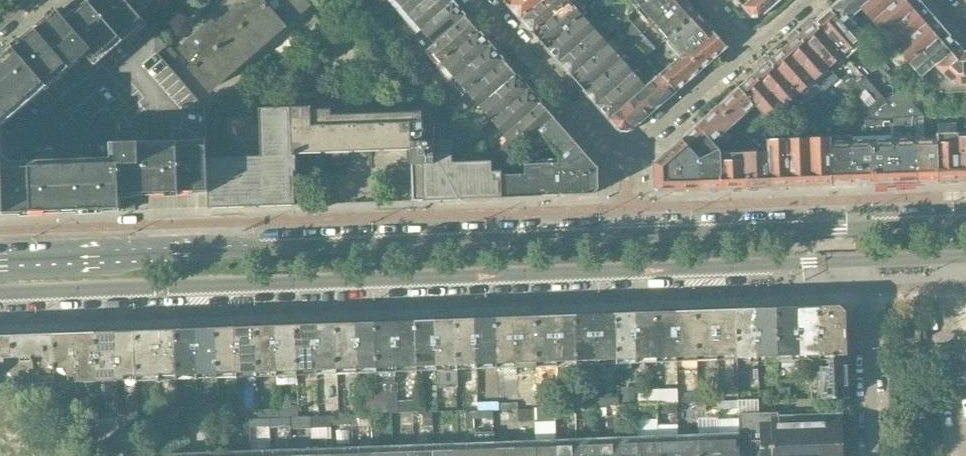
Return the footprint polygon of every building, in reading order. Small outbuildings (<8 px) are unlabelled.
[(207,158),(206,145),(207,145),(164,148),(164,140),(116,142),(117,162),(62,165),(62,159),(11,162),(3,154),(1,123),(24,102),(62,69),(63,70),(67,66),(70,69),(91,50),(97,57),(142,18),(138,14),(126,0),(90,0),(75,13),(77,15),(69,22),(58,9),(0,59),(0,213),(4,213),(4,215),(121,211),(121,209),(135,208),(134,179),(148,178),(149,192),(159,192),(172,191),(206,190),(206,191),(208,191),(207,158)] [(138,14),(154,0),(126,0),(138,14)] [(307,6),(302,0),(256,0),(244,10),(240,6),(216,28),(212,23),(182,49),(196,65),(192,68),(211,89),(307,6)] [(423,0),(396,0),(395,1),(407,15),(423,0)] [(452,1),(451,0),(423,0),(407,15),(420,30),(452,1)] [(542,0),(513,0),(508,5),(520,19),(542,0)] [(570,1),(569,0),(542,0),(520,19),(533,34),(570,1)] [(607,0),(594,0),(597,4),(602,10),(603,10),(610,4),(607,0)] [(678,0),(644,0),(638,5),(653,22),(678,0)] [(696,12),(685,0),(678,0),(653,22),(667,38),(696,12)] [(780,0),(737,0),(752,17),(760,18),(780,0)] [(862,9),(871,1),(870,0),(840,0),(830,9),(849,31),(856,25),(851,19),(862,9)] [(897,0),(872,0),(871,1),(862,9),(872,22),(897,0)] [(872,22),(884,35),(921,3),(918,0),(897,0),(872,22)] [(432,44),(465,15),(452,1),(420,30),(432,44)] [(545,47),(582,15),(570,1),(533,34),(545,47)] [(921,3),(884,35),(896,49),(933,17),(921,3)] [(602,10),(597,4),(590,10),(595,16),(602,10)] [(862,45),(849,31),(830,9),(816,21),(844,54),(847,58),(862,45)] [(686,51),(711,30),(696,12),(667,38),(682,55),(686,51)] [(615,14),(611,18),(617,25),(621,22),(615,14)] [(440,62),(477,30),(465,15),(432,44),(428,48),(440,62)] [(558,61),(594,29),(582,15),(545,47),(558,61)] [(933,17),(896,49),(908,62),(944,30),(933,17)] [(816,21),(800,35),(829,68),(844,54),(816,21)] [(570,76),(606,44),(594,29),(558,61),(570,76)] [(453,77),(490,44),(477,30),(440,62),(453,77)] [(722,51),(722,43),(711,30),(686,51),(701,69),(722,51)] [(921,77),(957,45),(944,30),(908,62),(921,77)] [(409,41),(401,32),(395,38),(402,46),(409,41)] [(622,44),(628,38),(623,33),(616,38),(622,44)] [(656,49),(642,34),(632,43),(646,58),(656,49)] [(800,35),(786,48),(815,81),(829,68),(800,35)] [(466,91),(502,59),(490,44),(453,77),(466,91)] [(584,91),(620,59),(606,44),(570,76),(584,91)] [(647,59),(635,45),(620,59),(584,91),(596,104),(632,73),(647,59)] [(963,52),(957,45),(921,77),(935,93),(965,91),(965,52),(963,52)] [(422,54),(416,47),(409,53),(415,60),(422,54)] [(786,48),(770,61),(799,94),(815,81),(786,48)] [(675,92),(701,69),(686,51),(682,55),(666,69),(659,74),(675,92)] [(433,66),(422,55),(415,61),(426,72),(433,66)] [(478,105),(515,73),(502,59),(466,91),(478,105)] [(645,87),(659,74),(654,69),(647,59),(632,73),(596,104),(608,119),(645,87)] [(770,61),(755,74),(784,107),(799,94),(770,61)] [(427,76),(420,67),(416,70),(423,79),(427,76)] [(491,120),(527,87),(515,73),(478,105),(491,120)] [(628,132),(675,92),(659,74),(645,87),(608,119),(620,132),(628,132)] [(784,107),(755,74),(740,88),(756,106),(769,121),(784,107)] [(855,84),(847,74),(834,86),(842,95),(855,84)] [(428,75),(427,76),(423,79),(435,93),(436,92),(439,89),(428,75)] [(887,101),(864,76),(847,92),(851,120),(891,119),(891,117),(887,112),(891,109),(885,103),(887,101)] [(442,87),(439,89),(436,92),(443,102),(450,96),(442,87)] [(503,133),(539,101),(527,87),(491,120),(503,133)] [(756,106),(740,88),(718,106),(735,125),(756,106)] [(917,182),(916,137),(916,127),(915,117),(921,117),(926,116),(918,108),(907,96),(891,109),(887,112),(891,117),(893,119),(893,120),(894,133),(894,138),(896,183),(917,182)] [(463,101),(461,103),(453,110),(461,119),(471,110),(463,101)] [(538,129),(553,116),(539,101),(503,133),(516,149),(538,129)] [(809,107),(819,118),(825,113),(815,102),(809,107)] [(295,205),(294,171),(296,171),(295,153),(411,149),(413,201),(503,198),(502,175),(502,171),(492,171),(492,161),(464,162),(464,152),(452,153),(452,141),(433,141),(433,121),(422,121),(422,112),(332,115),(331,109),(312,109),(312,106),(259,108),(261,156),(207,158),(208,191),(208,208),(295,205)] [(716,142),(735,125),(718,106),(698,124),(714,143),(716,142)] [(816,116),(808,107),(802,112),(810,122),(816,116)] [(576,143),(553,116),(538,129),(542,135),(559,155),(560,157),(561,157),(576,143)] [(472,127),(471,127),(476,133),(477,132),(485,125),(480,119),(472,127)] [(894,133),(893,120),(872,121),(873,133),(894,133)] [(725,189),(723,152),(723,149),(716,142),(714,143),(698,124),(682,138),(701,160),(702,190),(710,190),(713,192),(718,192),(721,190),(725,189)] [(957,131),(960,181),(965,181),(965,130),(957,131)] [(936,132),(936,136),(938,182),(960,181),(957,131),(936,132)] [(830,135),(811,136),(813,186),(832,186),(830,141),(830,135)] [(811,136),(790,137),(792,187),(813,186),(811,136)] [(936,136),(916,137),(917,182),(938,182),(936,136)] [(769,138),(770,150),(772,188),(770,188),(773,190),(778,190),(781,187),(792,187),(790,137),(769,138)] [(702,190),(701,160),(682,138),(654,163),(654,186),(660,192),(702,190)] [(894,138),(873,139),(875,184),(896,183),(894,138)] [(873,139),(851,140),(854,185),(875,184),(873,139)] [(851,140),(830,141),(832,186),(854,185),(851,140)] [(598,168),(576,143),(561,157),(560,157),(559,159),(560,159),(560,174),(598,173),(598,168)] [(500,156),(491,146),(485,151),(494,161),(500,156)] [(524,160),(533,155),(529,148),(520,153),(524,160)] [(772,188),(770,150),(746,151),(748,189),(751,190),(757,190),(760,188),(770,188),(772,188)] [(748,189),(746,151),(723,152),(725,189),(731,189),(734,191),(740,191),(743,189),(748,189)] [(561,195),(560,174),(560,159),(559,159),(560,157),(559,155),(558,159),(537,159),(539,196),(561,195)] [(539,196),(537,159),(525,160),(525,174),(502,175),(503,198),(539,196)] [(599,188),(598,173),(560,174),(561,195),(593,194),(599,188)] [(839,305),(817,306),(820,355),(820,356),(827,356),(827,353),(847,352),(845,311),(839,305)] [(817,306),(797,307),(800,355),(820,355),(817,306)] [(800,355),(797,307),(776,308),(779,356),(779,361),(782,361),(796,361),(799,361),(799,355),(800,355)] [(757,356),(754,308),(734,309),(736,357),(757,356)] [(779,356),(776,308),(754,308),(757,356),(779,356)] [(736,359),(736,357),(734,309),(715,310),(717,360),(736,359)] [(717,360),(715,310),(696,311),(698,361),(717,360)] [(677,361),(674,311),(656,312),(658,362),(677,361)] [(698,361),(696,311),(674,311),(677,361),(698,361)] [(658,362),(656,312),(635,313),(638,363),(658,362)] [(618,364),(615,313),(595,314),(598,365),(618,364)] [(638,363),(635,313),(615,313),(618,364),(638,363)] [(598,365),(595,314),(574,315),(577,365),(598,365)] [(577,365),(574,315),(555,316),(557,366),(577,365)] [(537,367),(535,316),(515,317),(517,368),(537,367)] [(557,366),(555,316),(535,316),(537,367),(557,366)] [(517,368),(515,317),(495,318),(498,369),(517,368)] [(498,369),(495,318),(475,319),(478,369),(498,369)] [(459,370),(456,319),(436,320),(439,371),(439,387),(459,387),(459,370)] [(478,369),(475,319),(456,319),(459,370),(478,369)] [(439,371),(436,320),(416,321),(419,372),(439,371)] [(399,373),(396,321),(375,322),(378,373),(379,385),(396,384),(395,373),(399,373)] [(419,372),(416,321),(396,321),(399,373),(419,372)] [(378,373),(375,322),(355,323),(358,374),(378,373)] [(358,374),(355,323),(335,324),(338,375),(358,374)] [(926,338),(924,324),(918,325),(918,323),(902,325),(904,343),(920,341),(920,339),(926,338)] [(319,376),(316,324),(296,325),(299,377),(319,376)] [(338,375),(335,324),(316,324),(319,376),(338,375)] [(299,377),(296,325),(276,326),(279,377),(299,377)] [(259,378),(256,326),(237,327),(240,379),(259,378)] [(279,377),(276,326),(256,326),(259,378),(279,377)] [(240,379),(237,327),(218,328),(220,380),(240,379)] [(220,380),(218,328),(196,329),(199,381),(220,380)] [(180,381),(177,329),(157,330),(159,382),(180,381)] [(199,381),(196,329),(177,329),(180,381),(199,381)] [(159,382),(157,330),(138,331),(140,380),(140,383),(159,382)] [(121,381),(118,331),(97,332),(100,381),(121,381)] [(140,380),(138,331),(118,331),(121,381),(140,380)] [(100,381),(97,332),(77,333),(80,382),(100,381)] [(80,382),(77,333),(57,334),(59,382),(80,382)] [(35,383),(33,334),(15,335),(18,383),(35,383)] [(59,382),(57,334),(33,334),(35,383),(59,382)] [(15,335),(0,336),(0,367),(4,371),(14,383),(18,383),(15,335)] [(847,352),(827,353),(827,356),(828,366),(821,366),(821,398),(848,397),(847,352)] [(771,401),(771,390),(759,391),(759,401),(771,401)] [(598,406),(619,405),(619,393),(597,394),(598,406)] [(16,394),(8,402),(13,408),(22,401),(16,394)] [(678,394),(658,395),(658,404),(678,403),(678,394)] [(658,404),(658,395),(638,395),(638,404),(658,404)] [(579,406),(589,406),(589,396),(564,396),(565,407),(579,407),(579,406)] [(397,398),(378,400),(379,413),(384,413),(398,412),(397,398)] [(22,401),(13,408),(19,415),(28,407),(22,401)] [(717,409),(738,409),(738,401),(717,402),(717,409)] [(359,415),(379,414),(378,402),(358,403),(359,415)] [(697,402),(697,411),(705,411),(705,402),(697,402)] [(676,414),(676,403),(660,404),(661,414),(676,414)] [(617,417),(617,406),(606,406),(607,418),(617,417)] [(555,408),(556,419),(564,419),(563,407),(555,408)] [(298,408),(279,409),(279,417),(298,416),(298,408)] [(554,420),(556,420),(555,408),(534,409),(535,421),(554,420)] [(279,409),(258,409),(259,417),(279,417),(279,409)] [(493,418),(493,410),(464,412),(465,429),(474,428),(473,420),(493,418)] [(849,425),(845,425),(844,421),(842,421),(842,416),(779,418),(779,411),(738,413),(738,432),(740,455),(850,455),(849,425)] [(330,415),(311,416),(311,427),(331,426),(330,415)] [(349,416),(333,416),(333,425),(349,424),(349,416)] [(0,420),(0,447),(17,432),(4,417),(0,420)] [(310,429),(310,417),(292,417),(292,429),(310,429)] [(290,427),(290,418),(270,418),(270,428),(290,427)] [(240,433),(239,419),(229,419),(230,433),(240,433)] [(554,420),(535,421),(535,439),(555,439),(554,420)] [(189,433),(189,421),(177,421),(178,434),(189,433)] [(42,424),(34,432),(40,438),(48,431),(42,424)] [(106,440),(117,452),(135,435),(124,424),(106,440)] [(48,431),(40,438),(45,445),(54,437),(48,431)] [(0,447),(0,455),(19,455),(30,446),(17,432),(0,447)] [(492,441),(491,432),(471,433),(472,442),(472,455),(492,455),(492,441)] [(738,432),(714,433),(716,455),(740,455),(738,432)] [(695,433),(675,434),(677,455),(696,455),(695,433)] [(714,433),(695,433),(696,455),(716,455),(714,433)] [(675,434),(655,435),(656,455),(677,455),(675,434)] [(655,435),(635,436),(636,455),(656,455),(655,435)] [(614,436),(594,437),(595,455),(615,455),(614,436)] [(635,436),(614,436),(615,455),(636,455),(635,436)] [(594,437),(575,438),(576,455),(595,455),(594,437)] [(575,438),(555,439),(556,455),(576,455),(575,438)] [(533,439),(512,440),(512,455),(533,455),(533,439)] [(555,439),(535,439),(533,439),(533,455),(556,455),(555,439)] [(512,440),(492,441),(492,455),(512,455),(512,440)] [(430,443),(431,455),(452,455),(451,442),(430,443)] [(451,442),(452,455),(472,455),(472,442),(451,442)] [(410,444),(410,455),(431,455),(430,443),(410,444)] [(389,445),(390,455),(410,455),(410,444),(389,445)] [(349,446),(350,455),(370,455),(370,445),(349,446)] [(370,445),(370,455),(390,455),(389,445),(370,445)] [(19,455),(39,455),(30,446),(19,455)] [(329,447),(330,455),(350,455),(349,446),(329,447)] [(289,448),(290,455),(309,455),(309,447),(289,448)] [(309,447),(309,455),(330,455),(329,447),(309,447)]
